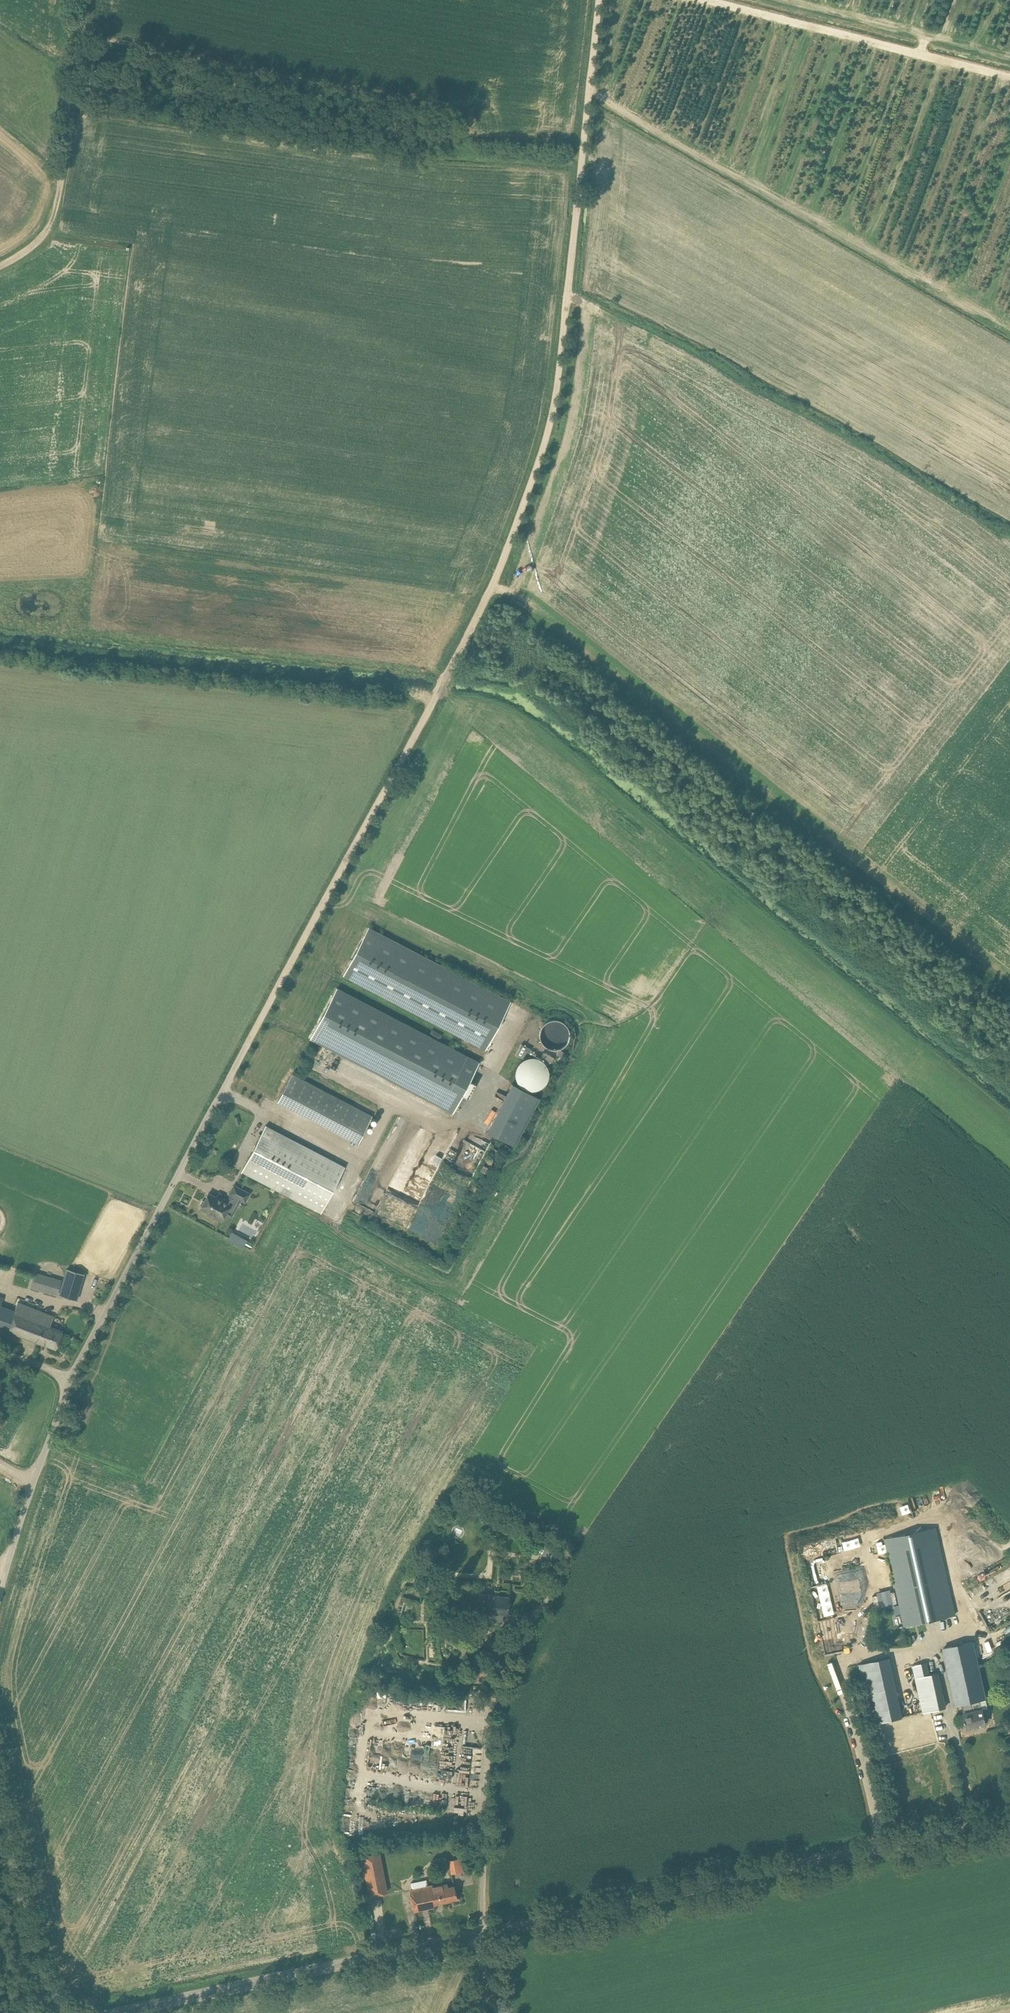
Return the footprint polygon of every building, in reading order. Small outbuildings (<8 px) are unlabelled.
[(369,927),(343,976),(485,1050),(511,1001),(369,927)] [(479,1062),(337,988),(311,1038),(452,1112),(460,1099),(467,1102),(477,1082),(470,1079),(479,1062)] [(540,1032),(540,1034),(540,1037),(540,1039),(542,1042),(543,1044),(545,1046),(547,1048),(550,1049),(553,1050),(557,1050),(561,1049),(564,1047),(566,1045),(568,1042),(569,1039),(570,1035),(570,1032),(569,1030),(567,1026),(565,1024),(562,1022),(558,1020),(554,1020),(552,1020),(549,1021),(546,1023),(544,1025),(542,1027),(541,1029),(540,1032)] [(432,1029),(429,1035),(439,1041),(442,1035),(432,1029)] [(521,1044),(516,1055),(523,1058),(527,1051),(529,1053),(531,1049),(521,1044)] [(544,1052),(541,1057),(552,1062),(554,1057),(544,1052)] [(516,1071),(515,1075),(516,1079),(518,1082),(520,1085),(523,1088),(526,1089),(530,1090),(535,1090),(540,1088),(544,1086),(547,1081),(549,1077),(549,1072),(547,1067),(545,1063),(541,1060),(536,1058),(531,1057),(526,1059),(523,1060),(520,1063),(517,1067),(516,1071)] [(373,1116),(301,1078),(292,1074),(278,1101),(358,1143),(373,1116)] [(345,1166),(275,1130),(266,1125),(242,1171),(321,1213),(345,1166)] [(221,1200),(209,1193),(201,1208),(208,1212),(209,1215),(222,1221),(226,1213),(231,1216),(240,1199),(245,1202),(249,1193),(234,1185),(230,1194),(232,1195),(228,1201),(222,1198),(221,1200)] [(243,1247),(246,1240),(241,1238),(238,1245),(243,1247)] [(76,1300),(84,1274),(67,1269),(59,1295),(76,1300)] [(35,1273),(31,1287),(57,1294),(61,1281),(35,1273)] [(9,1330),(9,1331),(56,1348),(63,1331),(49,1326),(53,1316),(17,1302),(14,1311),(0,1306),(0,1327),(9,1330)] [(895,1614),(902,1613),(905,1625),(955,1614),(936,1527),(885,1538),(900,1605),(893,1606),(895,1614)] [(564,1557),(554,1551),(549,1560),(553,1563),(551,1567),(557,1570),(564,1557)] [(853,1582),(855,1588),(873,1582),(871,1576),(853,1582)] [(509,1596),(483,1594),(483,1593),(475,1593),(474,1621),(502,1622),(503,1614),(507,1614),(509,1596)] [(824,1652),(843,1650),(839,1617),(821,1619),(824,1652)] [(468,1639),(468,1655),(480,1655),(481,1639),(468,1639)] [(985,1698),(983,1688),(975,1650),(977,1649),(976,1644),(974,1645),(973,1641),(944,1648),(957,1704),(971,1701),(972,1704),(962,1706),(965,1719),(964,1719),(965,1722),(966,1721),(967,1727),(986,1723),(980,1699),(985,1698)] [(876,1722),(905,1716),(893,1656),(864,1662),(876,1722)] [(946,1707),(944,1697),(938,1672),(929,1674),(926,1662),(913,1665),(924,1712),(946,1707)] [(372,1748),(370,1767),(379,1767),(379,1761),(381,1761),(382,1749),(372,1748)] [(378,1853),(363,1856),(371,1894),(386,1891),(378,1853)] [(451,1873),(452,1873),(459,1872),(457,1859),(448,1860),(451,1873)] [(457,1899),(455,1889),(449,1890),(447,1883),(430,1887),(427,1876),(408,1880),(414,1911),(434,1906),(433,1904),(457,1899)]
